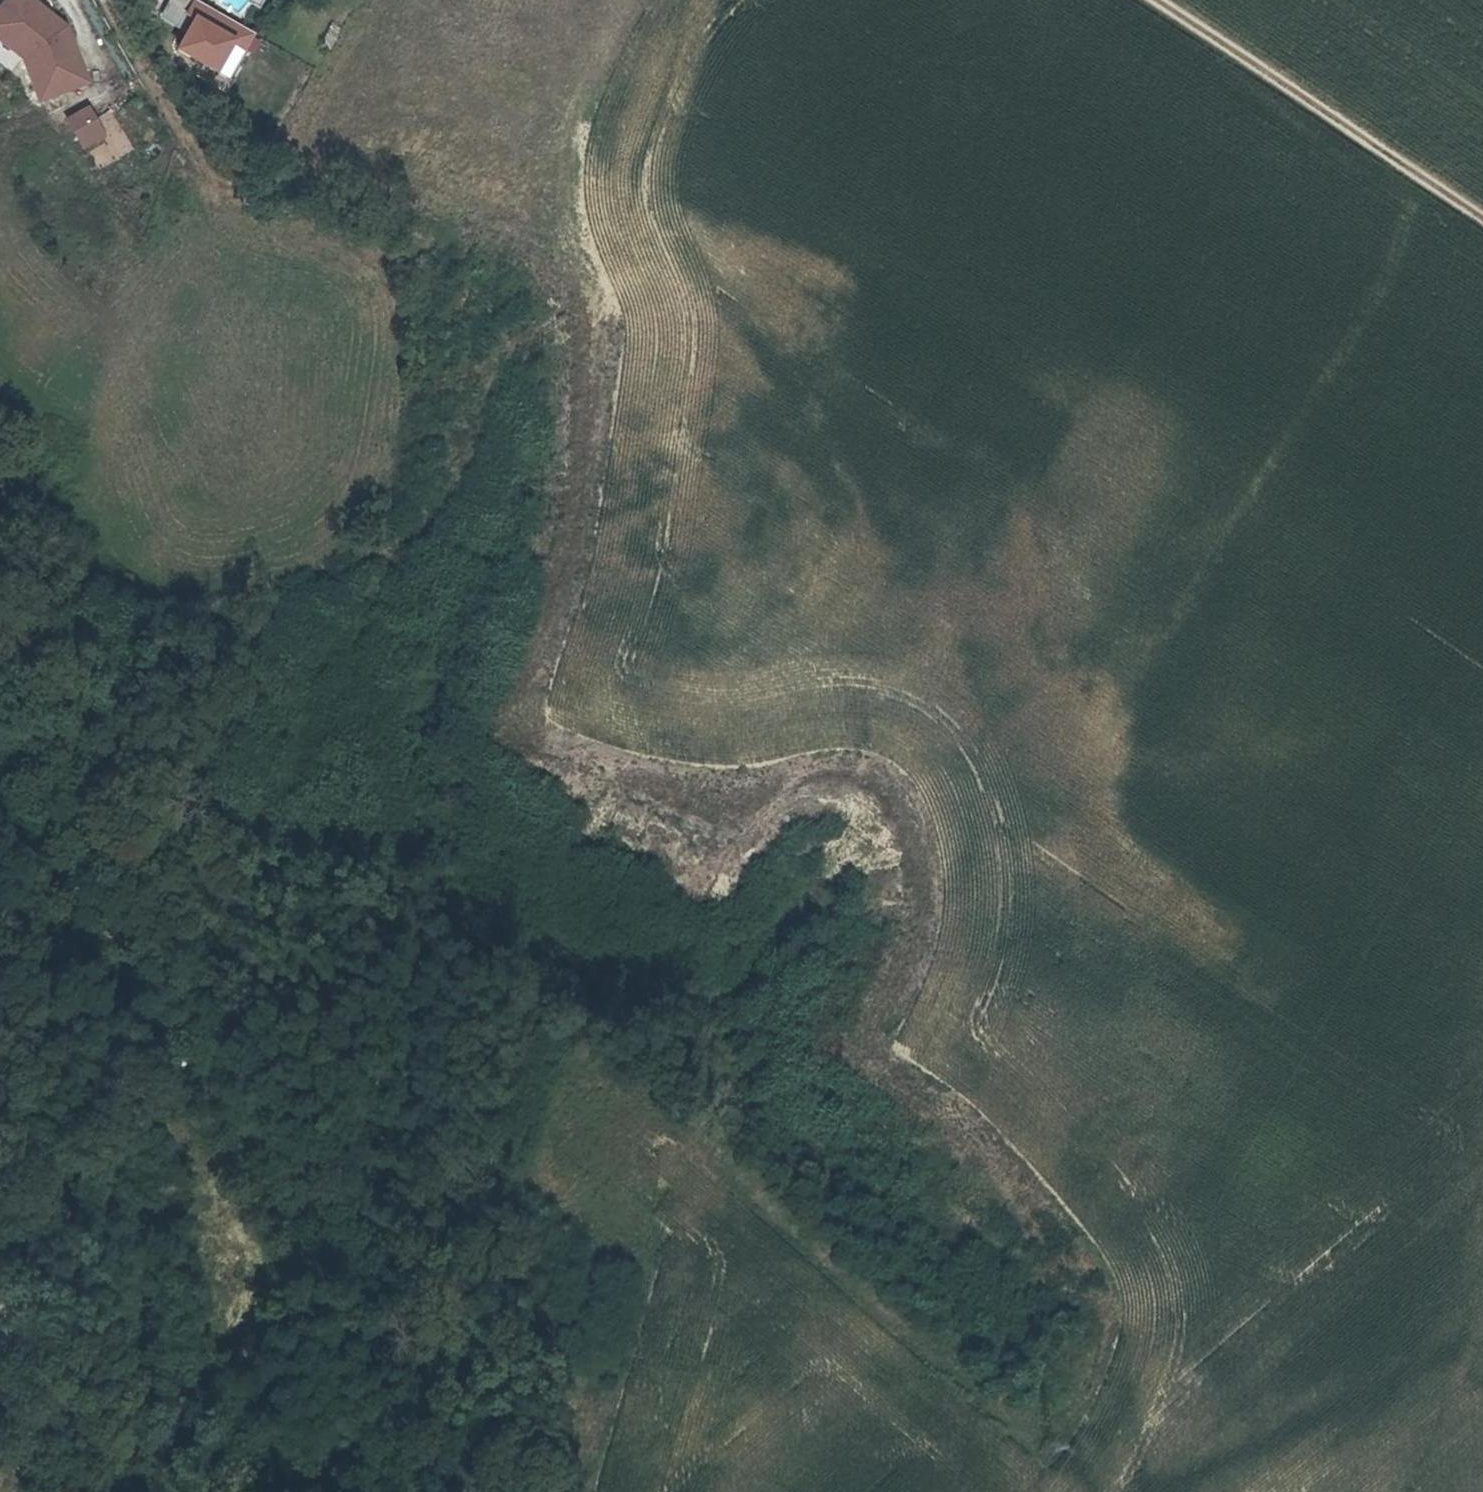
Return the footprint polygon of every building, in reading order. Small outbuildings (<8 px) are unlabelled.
[(27,0),(12,0),(0,15),(0,42),(25,62),(40,103),(86,85),(66,32),(44,14),(27,0)] [(244,55),(255,29),(190,2),(168,56),(220,77),(231,50),(244,55)] [(90,105),(63,115),(77,150),(103,140),(90,105)] [(190,1202),(191,1201),(194,1191),(181,1187),(178,1199),(190,1203),(190,1202)] [(184,1213),(186,1208),(162,1201),(161,1207),(184,1213)] [(210,1338),(206,1340),(213,1351),(217,1348),(210,1338)]
